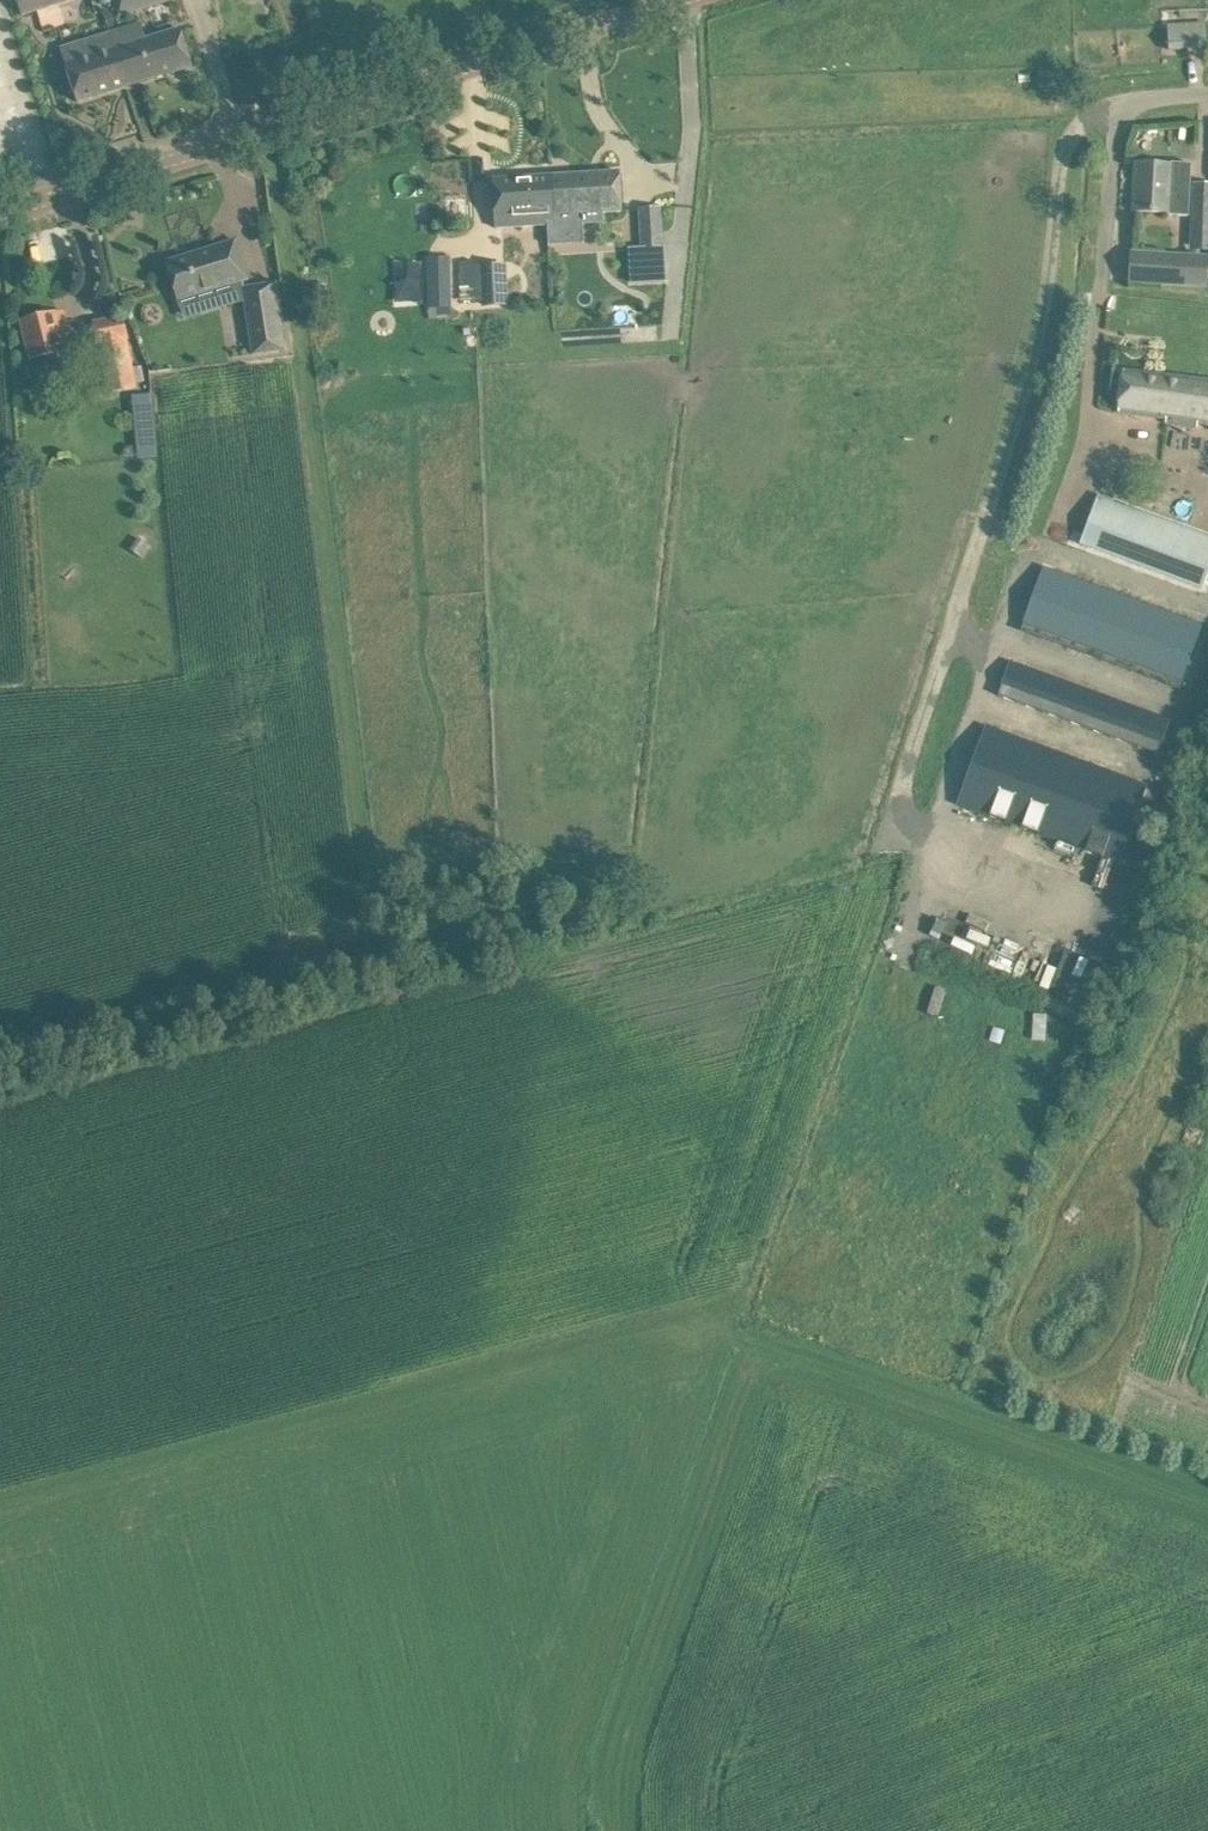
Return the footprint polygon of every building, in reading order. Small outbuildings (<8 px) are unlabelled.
[(19,15),(69,0),(15,0),(19,15)] [(120,16),(170,0),(115,0),(120,16)] [(1206,24),(1168,26),(1169,50),(1207,47),(1206,24)] [(110,35),(61,50),(71,79),(78,102),(127,87),(193,67),(189,56),(186,44),(181,29),(146,39),(142,26),(110,35)] [(1137,163),(1134,211),(1146,211),(1168,212),(1168,214),(1188,215),(1188,213),(1190,164),(1170,163),(1170,165),(1137,163)] [(531,177),(493,180),(495,204),(496,228),(543,226),(549,225),(554,225),(567,224),(583,223),(603,222),(603,211),(608,211),(622,210),(621,196),(620,172),(531,177)] [(1193,183),(1191,226),(1207,227),(1207,184),(1193,183)] [(663,247),(664,247),(662,207),(640,209),(642,249),(643,249),(645,279),(665,278),(663,247)] [(166,262),(178,301),(249,279),(237,241),(166,262)] [(1129,284),(1207,289),(1207,287),(1207,256),(1131,251),(1129,284)] [(428,308),(436,308),(436,321),(453,321),(452,257),(427,257),(428,308)] [(474,261),(459,262),(461,303),(483,302),(483,307),(509,306),(507,263),(475,265),(474,261)] [(252,355),(289,350),(278,282),(242,288),(252,355)] [(21,321),(27,344),(31,359),(28,366),(32,385),(51,380),(55,372),(70,369),(56,312),(21,321)] [(109,392),(136,386),(122,317),(95,322),(109,392)] [(1130,414),(1166,419),(1166,423),(1189,427),(1197,429),(1197,424),(1207,425),(1207,383),(1147,373),(1124,370),(1118,413),(1130,414)] [(136,429),(155,427),(152,393),(132,395),(136,429)] [(1148,514),(1098,495),(1080,544),(1103,552),(1202,591),(1207,576),(1207,537),(1148,514)] [(151,546),(139,537),(131,550),(143,558),(151,546)] [(1045,566),(1019,640),(1176,696),(1204,624),(1045,566)] [(998,697),(1094,733),(1117,741),(1157,756),(1170,720),(1011,661),(998,697)] [(987,726),(957,805),(1118,864),(1147,785),(987,726)] [(1064,953),(1050,950),(1048,958),(1009,949),(1003,974),(1057,987),(1062,965),(1064,953)]
